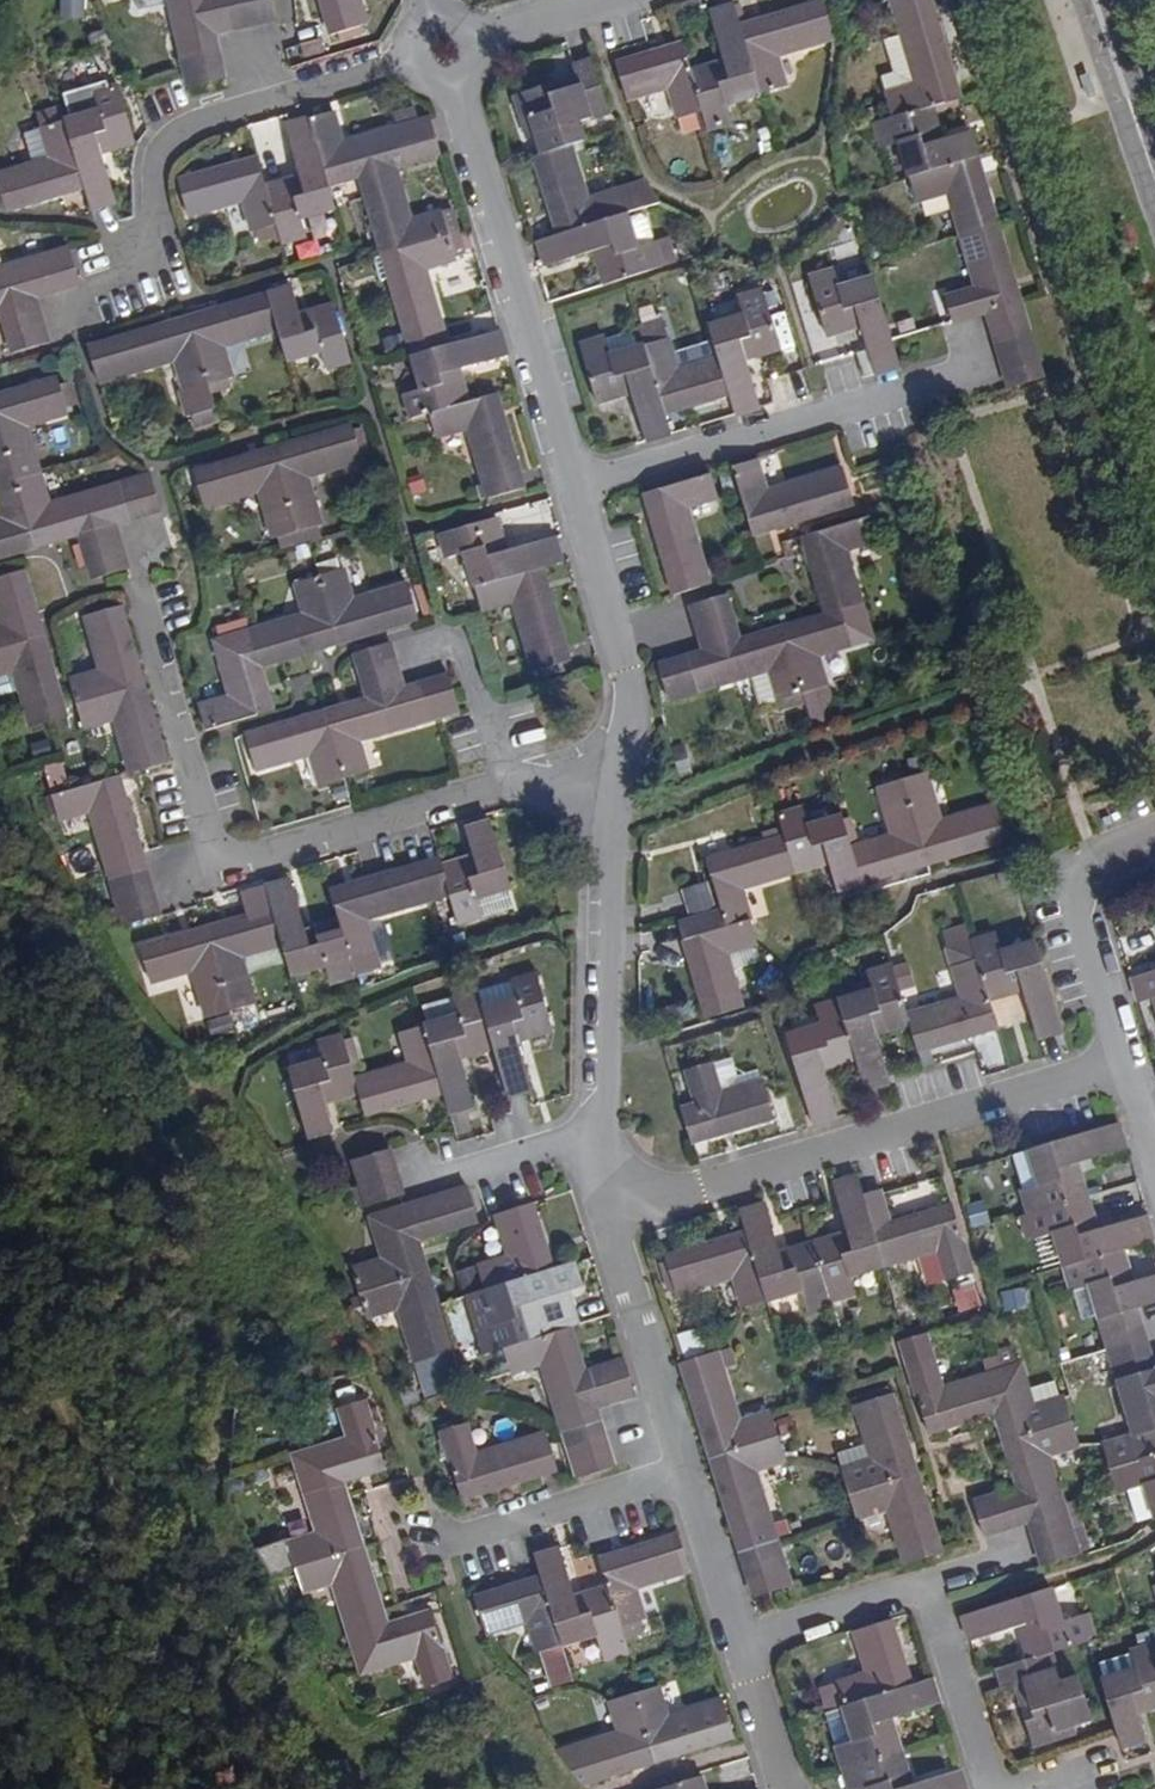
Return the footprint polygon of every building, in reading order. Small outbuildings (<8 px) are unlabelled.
[(86,0),(61,0),(59,18),(84,20),(86,0)] [(134,17),(166,8),(164,0),(129,0),(134,17)] [(166,8),(188,86),(226,75),(215,35),(275,17),(270,0),(208,0),(205,1),(205,0),(164,0),(166,8)] [(329,35),(363,26),(356,0),(319,0),(329,35)] [(761,93),(786,85),(777,55),(833,36),(825,0),(766,19),(769,28),(757,31),(756,22),(741,27),(761,93)] [(926,106),(960,95),(956,82),(946,84),(944,76),(953,72),(931,0),(911,0),(918,24),(900,29),(915,81),(886,90),(883,90),(892,116),(926,106)] [(761,93),(741,27),(733,2),(707,11),(722,60),(725,70),(716,73),(713,63),(691,70),(709,130),(710,133),(732,125),(727,104),(761,93)] [(757,31),(769,28),(766,19),(756,22),(757,31)] [(894,69),(879,73),(886,90),(915,81),(900,29),(882,35),(894,69)] [(709,130),(691,70),(683,43),(666,49),(669,59),(659,62),(656,52),(617,65),(625,91),(629,102),(672,89),(683,121),(697,116),(702,134),(709,130)] [(666,49),(656,52),(659,62),(669,59),(666,49)] [(529,118),(539,154),(571,144),(579,142),(573,122),(603,114),(586,60),(569,65),(572,76),(575,86),(551,94),(548,84),(513,96),(520,120),(529,118)] [(725,70),(722,60),(713,63),(716,73),(725,70)] [(953,72),(944,76),(946,84),(956,82),(953,72)] [(551,94),(575,86),(572,76),(548,84),(551,94)] [(120,87),(94,95),(99,113),(43,130),(46,141),(53,158),(33,164),(0,173),(0,187),(4,203),(7,212),(62,195),(60,186),(84,179),(87,188),(92,208),(116,200),(102,152),(99,144),(109,141),(111,149),(136,142),(120,87)] [(900,139),(910,175),(976,155),(970,132),(935,143),(927,146),(923,135),(932,132),(926,106),(892,116),(871,123),(878,146),(900,139)] [(359,175),(423,388),(403,394),(411,419),(429,413),(436,438),(464,429),(485,500),(521,489),(493,393),(465,401),(456,370),(507,354),(500,331),(449,346),(425,267),(463,253),(450,209),(412,220),(395,164),(438,152),(428,117),(342,143),(332,110),(286,124),(301,174),(266,185),(258,158),(180,181),(191,216),(244,200),(253,229),(277,222),(283,240),(307,233),(302,217),(336,206),(329,184),(359,175)] [(935,143),(932,132),(923,135),(927,146),(935,143)] [(53,158),(46,141),(28,146),(33,164),(53,158)] [(111,149),(109,141),(99,144),(102,152),(111,149)] [(556,235),(627,214),(661,204),(655,198),(650,188),(642,178),(586,196),(571,144),(539,154),(532,156),(548,208),(556,206),(559,216),(552,219),(556,235)] [(981,171),(976,155),(910,175),(917,199),(945,192),(957,233),(997,221),(985,182),(977,184),(974,173),(981,171)] [(974,173),(977,184),(985,182),(981,171),(974,173)] [(84,179),(60,186),(62,195),(87,188),(84,179)] [(548,208),(552,219),(559,216),(556,206),(548,208)] [(638,245),(627,214),(556,235),(540,240),(545,262),(595,246),(604,244),(606,252),(598,254),(608,282),(679,260),(672,235),(638,245)] [(1013,276),(997,221),(957,233),(972,286),(946,295),(952,321),(987,311),(1021,300),(1016,287),(1009,289),(1006,278),(1013,276)] [(598,254),(606,252),(604,244),(595,246),(598,254)] [(1,307),(15,353),(47,343),(34,296),(83,282),(73,247),(7,265),(0,267),(0,308),(1,307)] [(838,285),(833,267),(808,275),(825,331),(850,324),(848,315),(859,312),(861,320),(876,372),(899,365),(892,339),(871,274),(838,285)] [(1016,287),(1013,276),(1006,278),(1009,289),(1016,287)] [(291,288),(165,326),(88,349),(99,384),(174,362),(183,391),(232,377),(223,347),(277,331),(287,364),(321,354),(328,378),(352,371),(333,308),(301,318),(291,288)] [(625,393),(633,391),(648,440),(671,434),(664,412),(679,408),(687,405),(732,392),(738,413),(761,407),(747,357),(756,354),(781,346),(763,288),(738,296),(744,315),(711,325),(715,337),(676,349),(667,319),(639,328),(645,348),(639,350),(633,331),(607,339),(606,336),(580,345),(598,402),(625,393)] [(1025,315),(1021,300),(987,311),(991,325),(1025,315)] [(848,315),(850,324),(861,320),(859,312),(848,315)] [(1030,329),(1025,315),(991,325),(996,340),(1030,329)] [(776,325),(784,359),(797,357),(789,323),(776,325)] [(996,340),(1001,355),(1035,346),(1030,329),(996,340)] [(1035,346),(1001,355),(1006,370),(1039,358),(1035,346)] [(1045,376),(1039,358),(1006,370),(1012,386),(1045,376)] [(57,541),(58,542),(78,537),(90,578),(125,568),(113,529),(160,515),(150,479),(49,506),(25,426),(68,414),(57,378),(0,395),(0,557),(57,541)] [(266,520),(269,519),(270,523),(313,511),(311,507),(303,476),(360,460),(358,456),(367,453),(360,427),(351,430),(349,425),(293,441),(247,454),(193,470),(204,505),(257,489),(266,520)] [(751,532),(774,525),(850,501),(839,464),(766,487),(757,459),(731,468),(751,532)] [(642,495),(649,518),(673,595),(706,584),(684,511),(717,500),(708,474),(642,495)] [(505,546),(503,536),(497,516),(439,532),(447,558),(465,553),(481,610),(512,601),(532,671),(566,660),(546,591),(539,566),(563,559),(555,532),(505,546)] [(828,615),(757,637),(737,643),(724,601),(690,611),(703,653),(659,667),(669,701),(768,670),(780,711),(829,696),(817,656),(875,639),(847,549),(877,540),(870,518),(805,538),(828,615)] [(258,666),(418,618),(407,580),(351,597),(342,568),(294,582),(304,614),(240,633),(237,623),(211,631),(228,696),(196,706),(204,730),(271,709),(258,666)] [(37,615),(24,570),(0,578),(0,623),(0,624),(0,675),(14,671),(30,726),(66,716),(37,615)] [(152,709),(137,660),(122,605),(84,616),(100,670),(68,679),(83,730),(115,721),(130,774),(167,763),(152,709)] [(349,704),(300,718),(246,734),(255,769),(310,752),(319,784),(368,769),(359,740),(459,710),(449,676),(403,690),(390,646),(357,655),(370,697),(349,704)] [(836,894),(951,856),(1006,839),(995,804),(940,821),(926,773),(878,787),(892,834),(847,847),(840,822),(805,832),(797,805),(772,813),(775,823),(756,828),(759,839),(702,856),(718,912),(679,923),(708,1018),(743,1007),(726,952),(754,944),(736,882),(824,856),(836,894)] [(120,926),(156,915),(124,804),(117,779),(108,781),(52,797),(59,820),(88,812),(120,926)] [(133,947),(143,984),(187,971),(201,1018),(248,1004),(234,957),(277,944),(286,975),(321,965),(326,983),(352,975),(347,957),(370,950),(361,921),(446,895),(454,923),(511,905),(488,822),(465,829),(474,860),(439,871),(436,860),(327,892),(336,919),(304,928),(290,880),(261,889),(266,907),(133,947)] [(812,1007),(818,1025),(785,1036),(813,1122),(839,1114),(825,1071),(856,1061),(865,1090),(894,1082),(878,1033),(910,1023),(919,1050),(997,1026),(989,998),(1022,988),(1036,1039),(1061,1031),(1033,941),(998,952),(994,935),(971,941),(977,958),(952,967),(961,997),(907,1013),(891,964),(867,971),(872,988),(812,1007)] [(1130,978),(1137,999),(1151,995),(1154,1008),(1154,971),(1130,978)] [(364,1117),(440,1093),(447,1116),(472,1108),(458,1062),(492,1052),(507,1100),(532,1092),(516,1042),(552,1031),(535,977),(419,1009),(424,1025),(398,1033),(408,1067),(355,1083),(353,1076),(362,1073),(350,1034),(314,1045),(320,1062),(284,1073),(305,1139),(330,1132),(321,1106),(357,1095),(364,1117)] [(691,1140),(732,1128),(775,1115),(759,1066),(737,1072),(732,1055),(687,1069),(696,1101),(681,1106),(691,1140)] [(1076,1167),(1127,1152),(1119,1126),(1026,1153),(1036,1187),(1019,1193),(1025,1214),(1014,1217),(1021,1241),(1032,1238),(1041,1269),(1059,1264),(1078,1324),(1098,1317),(1136,1433),(1103,1444),(1117,1494),(1128,1489),(1138,1524),(1145,1523),(1154,1520),(1154,1369),(1154,1370),(1135,1308),(1154,1302),(1154,1276),(1130,1284),(1120,1248),(1152,1238),(1146,1220),(1096,1235),(1076,1167)] [(361,1210),(406,1198),(392,1149),(348,1161),(361,1210)] [(847,1276),(934,1249),(944,1283),(972,1274),(951,1205),(890,1224),(882,1195),(864,1200),(856,1176),(835,1182),(849,1229),(779,1249),(766,1204),(739,1211),(745,1229),(664,1253),(676,1292),(733,1275),(744,1306),(797,1291),(802,1309),(854,1294),(847,1276)] [(354,1269),(369,1320),(401,1310),(419,1366),(452,1355),(418,1240),(478,1221),(467,1189),(372,1219),(385,1259),(354,1269)] [(550,1270),(544,1247),(531,1204),(495,1215),(506,1257),(473,1267),(491,1324),(476,1328),(483,1354),(502,1348),(509,1373),(542,1363),(579,1477),(613,1467),(595,1406),(634,1395),(622,1358),(584,1371),(573,1328),(540,1337),(530,1303),(580,1289),(572,1263),(550,1270)] [(918,1303),(898,1306),(902,1327),(921,1324),(918,1303)] [(1018,1487),(988,1496),(972,1501),(983,1534),(1028,1521),(1042,1566),(1089,1545),(1084,1524),(1071,1529),(1051,1455),(1078,1446),(1064,1401),(1033,1410),(1014,1363),(944,1393),(928,1340),(902,1346),(928,1433),(993,1412),(1018,1487)] [(740,1421),(718,1353),(680,1364),(754,1599),(791,1587),(756,1472),(785,1462),(771,1412),(740,1421)] [(889,1389),(852,1401),(854,1406),(871,1462),(842,1470),(854,1517),(885,1508),(902,1566),(939,1554),(889,1389)] [(343,1482),(372,1473),(387,1469),(365,1400),(339,1407),(350,1440),(296,1458),(320,1534),(288,1545),(303,1594),(335,1584),(362,1673),(416,1656),(424,1685),(451,1678),(430,1611),(388,1625),(343,1482)] [(462,1492),(484,1486),(556,1464),(545,1429),(474,1450),(465,1419),(442,1425),(462,1492)] [(608,1585),(574,1594),(560,1548),(534,1556),(541,1577),(475,1598),(486,1633),(528,1619),(538,1649),(596,1632),(600,1650),(626,1642),(620,1624),(645,1616),(635,1583),(690,1566),(679,1532),(599,1557),(608,1585)] [(1014,1684),(1033,1746),(1061,1738),(1093,1716),(1081,1677),(1062,1683),(1053,1649),(1098,1633),(1091,1608),(1058,1617),(1050,1589),(962,1616),(970,1644),(1022,1628),(1030,1658),(1001,1668),(1007,1688),(1014,1684)] [(901,1660),(887,1618),(850,1630),(862,1672),(819,1685),(828,1712),(842,1707),(852,1739),(833,1746),(846,1788),(966,1788),(960,1770),(928,1780),(908,1718),(941,1708),(932,1678),(909,1685),(901,1660)] [(1100,1676),(1116,1730),(1121,1746),(1149,1737),(1139,1706),(1154,1701),(1154,1645),(1154,1642),(1096,1663),(1100,1676)] [(581,1783),(677,1754),(731,1737),(719,1700),(665,1717),(656,1687),(609,1703),(620,1733),(568,1751),(576,1778),(581,1783)] [(699,1778),(663,1788),(703,1788),(699,1778)]
